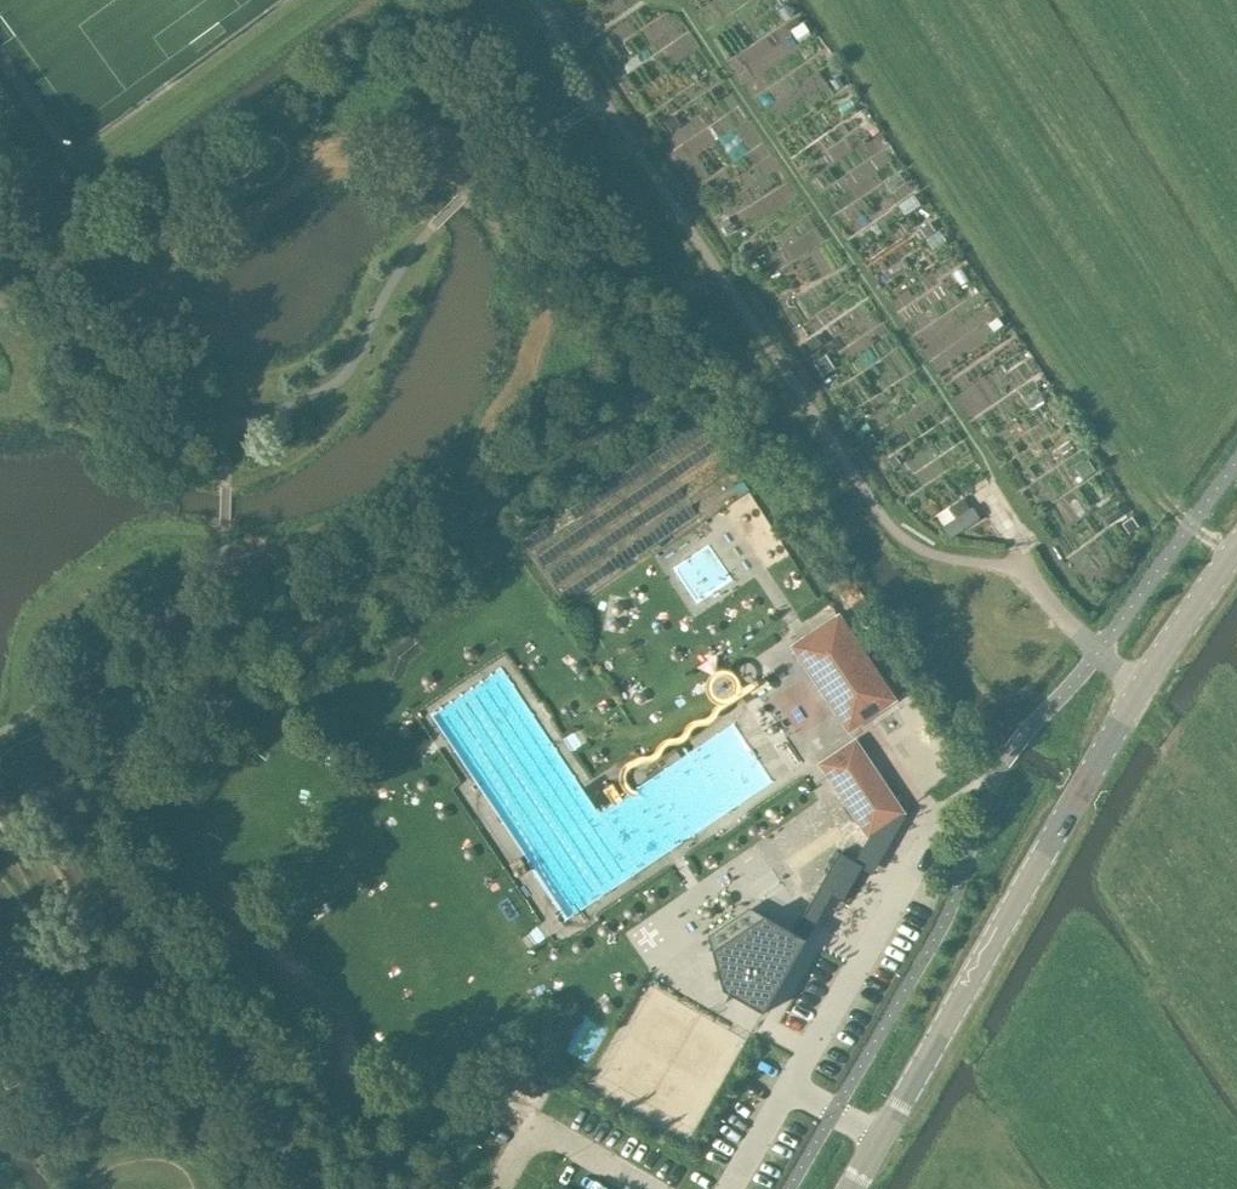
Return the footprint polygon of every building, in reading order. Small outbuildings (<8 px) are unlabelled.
[(794,15),(789,5),(779,11),(784,21),(794,15)] [(589,12),(580,17),(587,28),(595,23),(589,12)] [(803,22),(792,30),(800,43),(812,35),(803,22)] [(843,85),(838,77),(831,81),(836,89),(843,85)] [(929,222),(920,229),(926,237),(935,231),(929,222)] [(750,264),(755,272),(761,268),(756,260),(750,264)] [(1003,326),(998,318),(989,325),(994,332),(1003,326)] [(817,334),(807,341),(813,350),(823,343),(817,334)] [(826,355),(815,362),(823,375),(834,368),(826,355)] [(865,437),(870,444),(877,440),(872,432),(865,437)] [(901,463),(893,454),(888,459),(895,468),(901,463)] [(1087,459),(1075,466),(1083,478),(1094,470),(1087,459)] [(739,497),(749,490),(742,481),(733,487),(739,497)] [(942,526),(950,539),(981,519),(973,507),(942,526)] [(1132,517),(1122,524),(1129,535),(1139,528),(1132,517)] [(790,646),(848,733),(898,701),(839,613),(790,646)] [(816,761),(866,834),(868,837),(903,813),(851,737),(816,761)] [(839,855),(819,890),(831,897),(842,903),(857,877),(862,868),(853,863),(839,855)] [(785,887),(770,864),(745,880),(761,904),(785,887)] [(722,990),(765,1013),(804,939),(763,915),(713,951),(722,990)] [(525,1077),(517,1090),(534,1100),(542,1086),(525,1077)]
